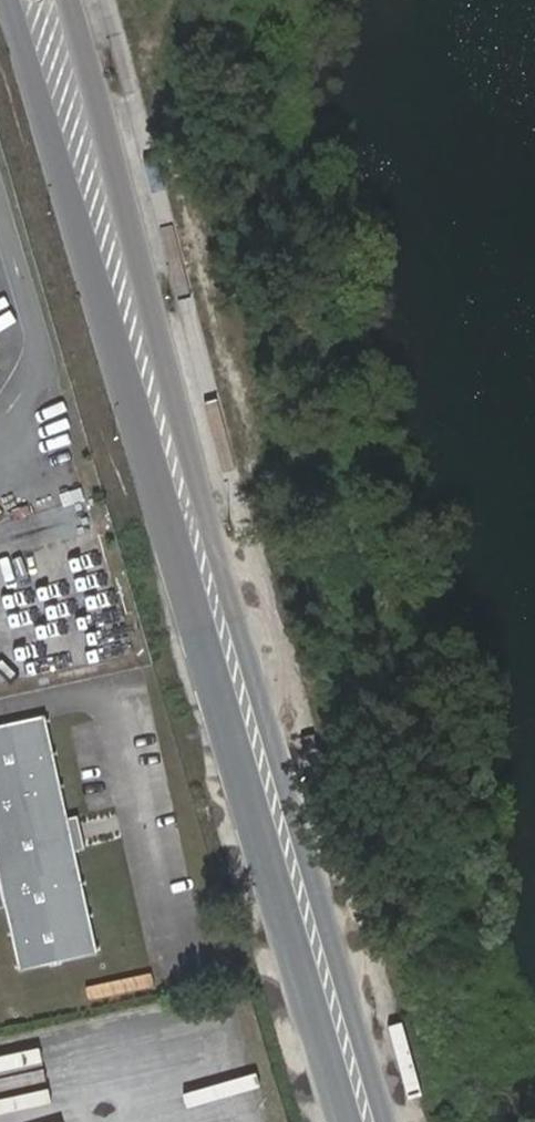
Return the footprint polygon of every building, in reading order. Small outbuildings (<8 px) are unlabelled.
[(4,905),(19,974),(92,959),(44,731),(0,740),(0,906),(4,905)]
